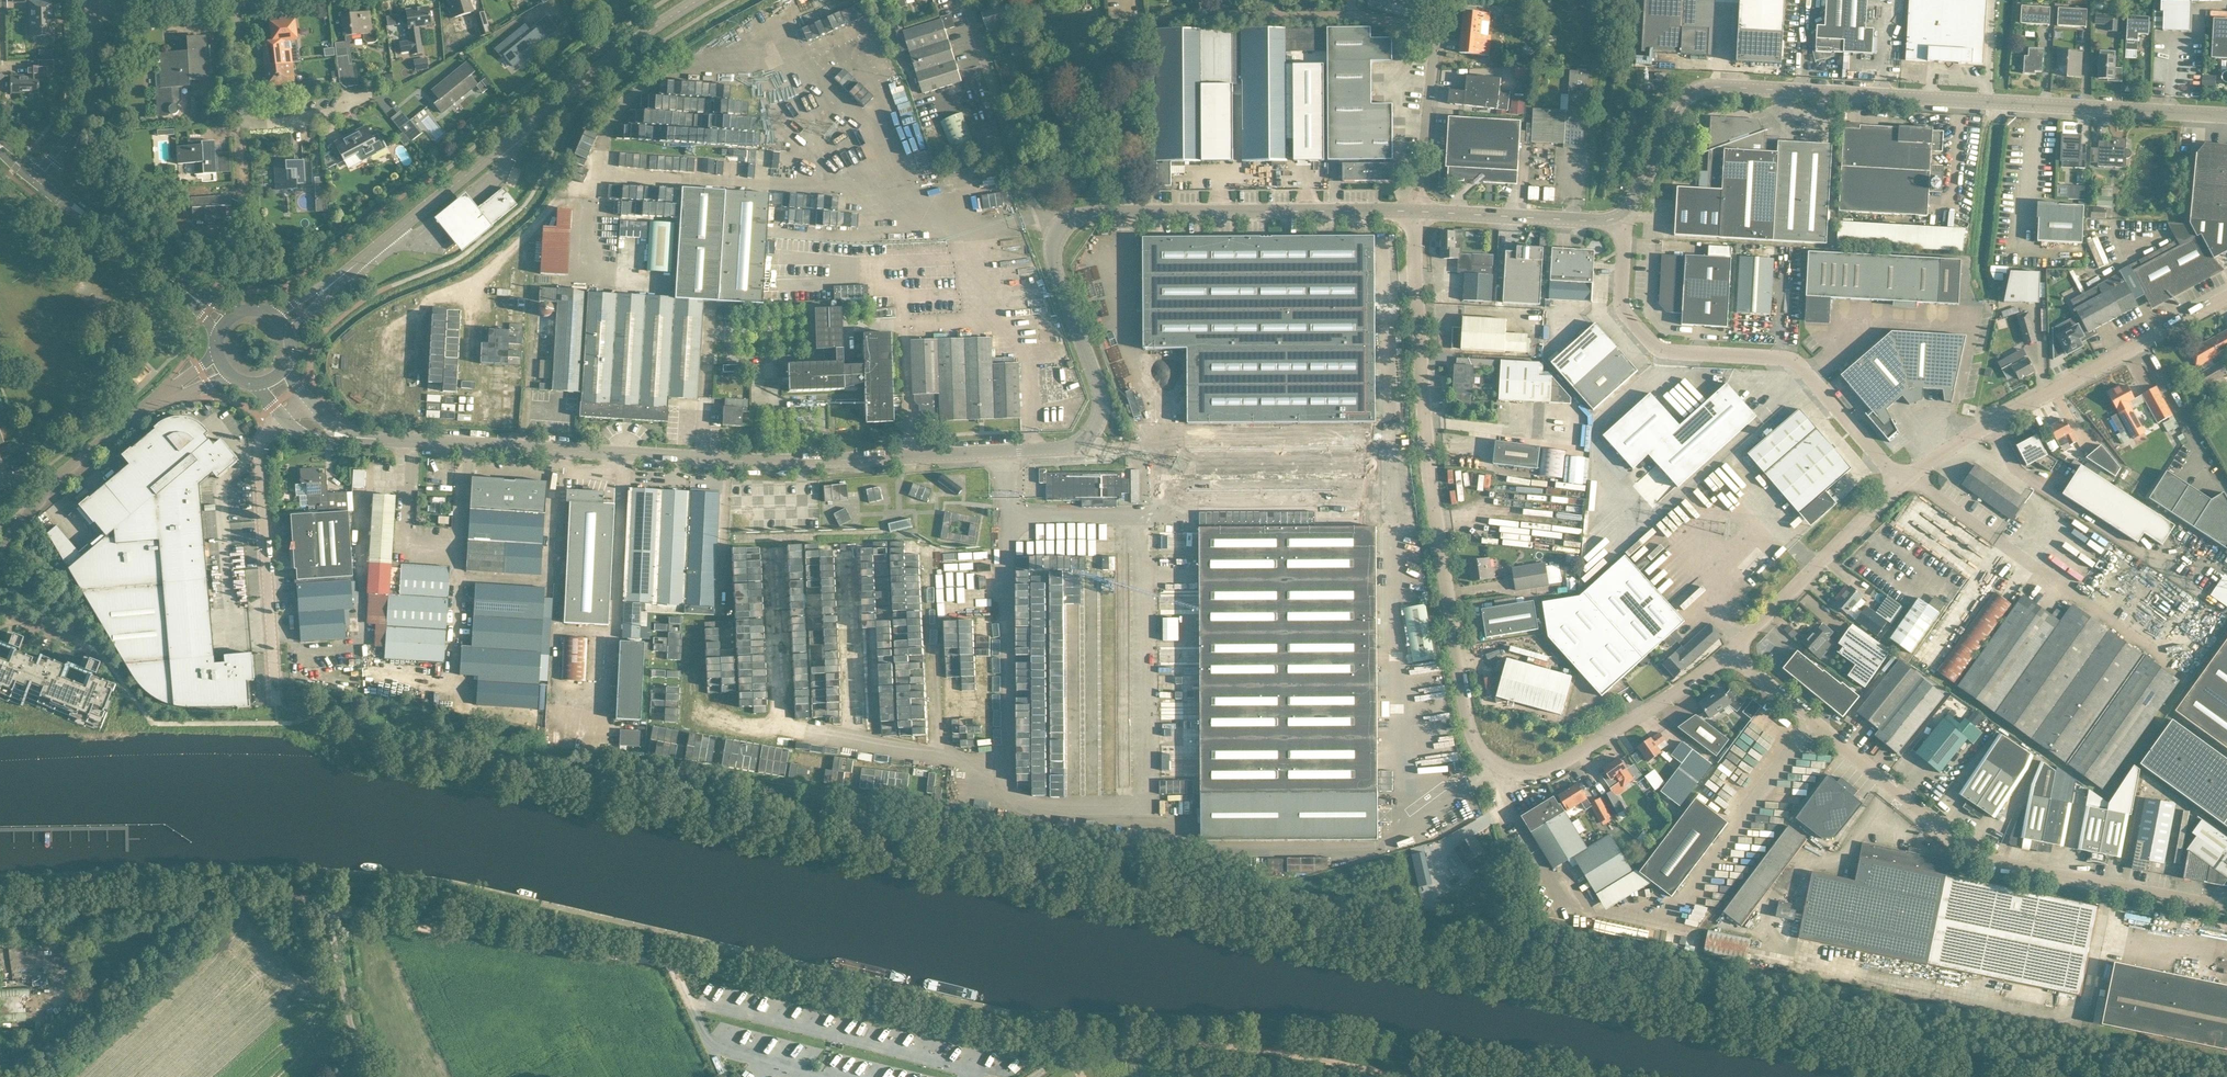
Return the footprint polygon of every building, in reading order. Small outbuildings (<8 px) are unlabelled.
[(452,18),(473,12),(470,0),(449,0),(452,9),(450,10),(452,18)] [(896,9),(907,6),(905,0),(893,0),(896,9)] [(1215,1),(1216,11),(1239,11),(1239,10),(1239,1),(1239,0),(1215,0),(1215,1)] [(1367,8),(1387,13),(1389,1),(1410,4),(1411,0),(1367,0),(1367,8)] [(1642,52),(1708,56),(1710,29),(1683,27),(1684,0),(1645,0),(1642,52)] [(1737,62),(1781,64),(1785,0),(1740,0),(1737,62)] [(1847,0),(1827,0),(1825,26),(1817,26),(1816,51),(1813,51),(1815,61),(1831,57),(1832,52),(1844,53),(1847,0)] [(1844,53),(1872,54),(1874,29),(1866,29),(1868,0),(1847,0),(1844,53)] [(1961,63),(1983,64),(1987,0),(1909,0),(1906,60),(1961,63)] [(2161,1),(2161,11),(2163,11),(2162,30),(2190,32),(2191,1),(2222,0),(2161,0),(2161,1)] [(30,1),(31,36),(54,36),(54,24),(52,24),(51,3),(47,3),(47,1),(30,1)] [(982,13),(988,32),(1014,23),(1008,5),(982,13)] [(2020,24),(2049,26),(2050,8),(2021,6),(2020,24)] [(419,27),(431,25),(428,7),(418,9),(418,10),(416,10),(416,9),(406,11),(411,41),(399,43),(401,53),(412,51),(413,55),(423,53),(419,27)] [(812,55),(860,36),(878,81),(887,78),(888,80),(892,78),(867,16),(858,20),(852,7),(795,29),(801,44),(806,42),(812,55)] [(2057,26),(2086,28),(2087,10),(2058,8),(2057,26)] [(473,14),(480,37),(491,33),(485,11),(473,14)] [(1464,11),(1460,53),(1489,56),(1491,35),(1481,34),(1482,21),(1489,22),(1490,13),(1464,11)] [(345,36),(350,35),(362,34),(363,39),(367,43),(375,42),(379,37),(378,31),(373,28),(370,28),(369,12),(342,14),(345,36)] [(904,33),(897,35),(902,52),(909,49),(911,53),(906,55),(909,65),(910,65),(912,71),(916,70),(923,93),(962,81),(946,30),(955,27),(951,14),(941,17),(942,20),(904,32),(904,33)] [(1504,24),(1522,26),(1522,23),(1528,24),(1529,16),(1522,16),(1522,17),(1505,15),(1504,24)] [(2108,31),(2117,31),(2118,16),(2096,15),(2095,23),(2108,24),(2108,31)] [(2126,41),(2126,49),(2137,50),(2137,41),(2138,41),(2138,35),(2148,35),(2149,18),(2127,16),(2126,41)] [(273,41),(262,43),(263,52),(285,49),(291,49),(293,62),(300,62),(297,39),(294,18),(270,21),(273,41)] [(2226,59),(2226,19),(2213,19),(2211,58),(2226,59)] [(525,24),(495,48),(501,56),(504,54),(513,66),(536,48),(538,50),(550,41),(548,38),(548,37),(546,36),(555,29),(548,20),(539,27),(536,23),(530,27),(529,29),(525,24)] [(894,22),(896,30),(903,28),(900,20),(894,22)] [(1232,28),(1157,29),(1158,180),(1158,186),(1172,186),(1172,182),(1171,174),(1185,173),(1185,162),(1201,162),(1201,161),(1202,161),(1202,162),(1233,161),(1233,85),(1232,28)] [(1286,28),(1242,28),(1243,161),(1287,161),(1286,139),(1294,139),(1294,161),(1325,161),(1324,65),(1286,65),(1286,52),(1286,39),(1286,28)] [(1328,28),(1286,28),(1286,39),(1286,52),(1328,51),(1328,28)] [(1371,28),(1328,28),(1328,51),(1329,160),(1343,160),(1343,181),(1394,181),(1394,170),(1394,164),(1392,164),(1392,160),(1393,160),(1393,145),(1393,104),(1372,105),(1371,62),(1393,61),(1392,39),(1371,39),(1371,28)] [(156,89),(158,116),(168,115),(170,113),(170,114),(173,114),(175,114),(177,113),(178,112),(178,110),(178,108),(177,106),(182,100),(181,89),(191,88),(191,77),(210,76),(209,59),(206,59),(204,38),(187,39),(188,55),(180,55),(179,53),(159,54),(159,60),(158,61),(158,63),(159,63),(160,74),(156,74),(156,89)] [(345,42),(334,43),(336,57),(337,57),(338,73),(339,77),(340,84),(345,83),(349,86),(353,86),(354,86),(358,85),(357,74),(355,63),(352,63),(349,63),(346,42),(345,42)] [(1010,47),(1013,57),(1031,51),(1028,42),(1010,47)] [(2067,75),(2067,77),(2081,77),(2082,52),(2068,51),(2068,48),(2059,48),(2057,66),(2059,66),(2059,70),(2060,72),(2063,75),(2067,75)] [(285,49),(263,52),(265,66),(267,87),(286,85),(295,84),(295,83),(293,62),(291,49),(285,49)] [(2023,73),(2023,74),(2035,75),(2035,74),(2035,72),(2042,73),(2043,62),(2043,50),(2029,49),(2028,57),(2024,56),(2024,59),(2019,68),(2024,70),(2023,73)] [(2097,66),(2099,67),(2098,78),(2114,79),(2115,58),(2115,57),(2115,51),(2110,51),(2110,57),(2099,57),(2099,59),(2098,60),(2097,66)] [(817,63),(858,102),(867,92),(827,53),(817,63)] [(429,68),(427,58),(413,60),(416,75),(426,71),(426,69),(429,68)] [(466,62),(432,90),(439,100),(434,103),(442,113),(477,85),(471,77),(475,73),(466,62)] [(28,75),(11,76),(11,93),(39,92),(39,66),(28,66),(28,75)] [(1572,148),(1578,149),(1583,144),(1585,111),(1583,111),(1583,107),(1588,108),(1590,71),(1570,70),(1568,110),(1533,108),(1532,131),(1532,142),(1572,144),(1572,148)] [(2212,76),(2202,75),(2202,86),(2211,86),(2212,76)] [(1450,104),(1475,107),(1508,111),(1510,91),(1500,90),(1501,79),(1489,77),(1478,76),(1478,77),(1467,76),(1465,92),(1452,90),(1450,104)] [(486,78),(481,82),(487,90),(492,86),(486,78)] [(320,80),(303,82),(304,92),(321,90),(320,80)] [(729,100),(729,84),(660,81),(659,96),(641,95),(640,110),(686,112),(685,128),(631,125),(630,140),(694,142),(694,128),(708,128),(707,144),(721,145),(722,129),(746,131),(745,150),(732,149),(731,155),(748,156),(748,162),(755,163),(757,117),(744,117),(745,101),(729,100)] [(921,143),(904,84),(891,88),(908,146),(921,143)] [(398,137),(405,146),(422,132),(411,119),(409,121),(401,110),(391,119),(403,133),(398,137)] [(940,122),(954,153),(976,143),(963,112),(940,122)] [(1474,181),(1473,182),(1476,185),(1480,181),(1481,182),(1517,184),(1521,121),(1449,117),(1446,162),(1449,162),(1448,180),(1464,181),(1464,179),(1473,180),(1474,181)] [(1675,225),(1675,235),(1719,238),(1774,241),(1827,244),(1832,155),(1832,145),(1779,141),(1779,137),(1766,137),(1766,131),(1768,130),(1768,129),(1759,132),(1754,119),(1711,117),(1709,150),(1709,151),(1707,188),(1707,189),(1678,187),(1676,213),(1675,225)] [(1860,129),(1844,128),(1843,139),(1839,211),(1928,216),(1929,192),(1942,192),(1943,172),(1930,171),(1931,151),(1942,152),(1943,131),(1933,131),(1933,128),(1899,126),(1899,127),(1860,125),(1860,129)] [(335,142),(340,152),(344,160),(359,153),(363,160),(387,148),(377,130),(370,134),(366,126),(335,142)] [(2061,167),(2085,168),(2087,145),(2086,145),(2086,147),(2080,146),(2080,137),(2063,136),(2061,167)] [(2098,163),(2098,166),(2106,167),(2125,168),(2125,159),(2126,159),(2126,158),(2128,158),(2130,157),(2131,156),(2131,154),(2131,152),(2130,151),(2128,150),(2127,149),(2126,149),(2126,142),(2126,139),(2114,138),(2114,142),(2109,142),(2110,140),(2099,140),(2098,148),(2098,163)] [(177,147),(178,164),(194,163),(195,175),(216,173),(214,141),(201,142),(202,145),(177,147)] [(2192,197),(2226,201),(2226,146),(2205,143),(2196,153),(2192,197)] [(330,153),(324,156),(325,169),(336,164),(330,153)] [(687,156),(618,154),(618,167),(657,168),(657,170),(687,170),(687,156)] [(711,173),(722,173),(722,159),(715,159),(715,166),(711,166),(711,173)] [(275,167),(276,190),(287,189),(296,189),(296,184),(305,183),(304,172),(303,161),(286,162),(286,166),(275,167)] [(1529,199),(1538,199),(1537,186),(1528,186),(1529,199)] [(2068,199),(2084,200),(2085,187),(2069,186),(2068,199)] [(476,210),(490,227),(517,204),(503,187),(476,210)] [(763,304),(768,220),(769,193),(725,191),(681,187),(675,299),(589,293),(589,291),(540,288),(539,302),(558,303),(552,390),(581,392),(581,402),(580,402),(579,417),(623,419),(623,423),(631,423),(632,420),(668,422),(668,408),(668,397),(697,399),(703,300),(763,304)] [(2098,205),(2112,206),(2113,189),(2098,188),(2098,205)] [(490,227),(476,210),(463,193),(433,218),(460,251),(490,227)] [(230,196),(192,198),(193,220),(226,218),(238,217),(237,205),(230,205),(230,196)] [(2128,266),(2145,295),(2148,294),(2156,303),(2167,292),(2171,296),(2170,295),(2179,287),(2190,285),(2198,277),(2209,274),(2216,268),(2212,260),(2214,259),(2226,252),(2226,201),(2192,197),(2190,219),(2189,226),(2195,235),(2179,244),(2177,240),(2164,247),(2166,252),(2165,252),(2152,260),(2145,264),(2142,266),(2139,260),(2128,266)] [(246,217),(245,201),(237,202),(237,205),(238,217),(246,217)] [(2038,241),(2082,243),(2084,206),(2039,204),(2038,241)] [(540,274),(567,275),(571,210),(557,209),(556,228),(543,227),(540,274)] [(619,232),(619,216),(602,215),(602,232),(619,232)] [(646,271),(671,272),(673,222),(648,222),(646,271)] [(1837,245),(1963,252),(1965,230),(1838,223),(1837,245)] [(265,230),(258,230),(258,240),(266,240),(265,230)] [(1455,249),(1455,237),(1463,237),(1463,230),(1454,230),(1454,232),(1442,232),(1442,250),(1442,259),(1459,259),(1459,249),(1455,249)] [(1143,238),(1144,349),(1188,349),(1188,350),(1199,350),(1199,422),(1188,422),(1188,423),(1376,422),(1376,351),(1375,351),(1375,348),(1376,348),(1375,236),(1143,238)] [(1503,302),(1540,304),(1544,248),(1517,246),(1517,252),(1506,251),(1505,262),(1503,302)] [(1660,300),(1671,313),(1682,313),(1682,325),(1728,327),(1731,258),(1732,247),(1709,246),(1708,257),(1686,255),(1686,257),(1662,255),(1660,300)] [(1551,281),(1550,299),(1592,301),(1593,284),(1594,271),(1595,251),(1575,250),(1552,248),(1552,259),(1551,281)] [(1493,266),(1494,255),(1473,254),(1472,265),(1493,266)] [(1872,300),(1874,256),(1807,254),(1806,299),(1807,299),(1806,318),(1805,318),(1805,319),(1821,321),(1829,322),(1829,317),(1830,298),(1872,300)] [(1907,258),(1874,256),(1872,300),(1894,302),(1894,304),(1905,305),(1907,258)] [(1737,312),(1771,314),(1774,259),(1740,257),(1737,312)] [(1940,259),(1907,258),(1905,305),(1916,307),(1916,303),(1958,305),(1961,260),(1940,259)] [(2039,303),(2040,273),(2011,272),(2004,302),(2039,303)] [(1475,301),(1491,302),(1493,275),(1465,273),(1464,300),(1475,301)] [(2095,329),(2138,306),(2121,273),(2098,286),(2100,289),(2073,303),(2075,308),(2073,310),(2074,311),(2073,312),(2080,325),(2066,332),(2062,324),(2053,329),(2054,359),(2066,352),(2067,354),(2073,351),(2074,353),(2082,349),(2081,347),(2082,346),(2080,343),(2098,334),(2095,329)] [(512,274),(509,330),(523,331),(527,275),(512,274)] [(836,285),(837,300),(867,299),(866,284),(836,285)] [(539,311),(540,314),(542,317),(544,318),(548,318),(550,317),(552,314),(553,311),(552,308),(550,306),(548,304),(544,304),(542,306),(540,308),(539,311)] [(892,398),(890,333),(862,334),(863,365),(850,365),(850,363),(843,363),(843,362),(841,309),(814,310),(815,350),(835,349),(835,362),(788,364),(789,392),(844,390),(844,386),(858,388),(858,389),(859,389),(859,390),(860,390),(861,390),(862,390),(862,389),(863,389),(863,388),(864,388),(865,424),(893,423),(892,398)] [(2033,330),(2028,313),(2018,316),(2023,333),(2033,330)] [(1461,349),(1472,350),(1505,352),(1505,351),(1527,353),(1528,335),(1506,334),(1507,319),(1463,317),(1463,328),(1458,328),(1458,331),(1456,332),(1453,332),(1452,348),(1461,349)] [(1551,363),(1572,386),(1617,347),(1609,338),(1603,334),(1600,331),(1596,324),(1596,323),(1587,331),(1551,363)] [(479,365),(520,366),(521,331),(479,330),(479,365)] [(2195,361),(2198,367),(2201,365),(2205,372),(2198,375),(2205,387),(2225,375),(2226,377),(2226,376),(2226,365),(2224,360),(2215,366),(2211,360),(2226,351),(2226,330),(2189,351),(2195,361)] [(1892,332),(1858,361),(1894,403),(1902,396),(1910,405),(1916,402),(1892,332)] [(1936,334),(1892,332),(1916,402),(1923,400),(1923,389),(1933,390),(1936,334)] [(1966,336),(1936,334),(1933,390),(1943,390),(1944,401),(1951,402),(1951,403),(1952,403),(1966,336)] [(919,406),(922,406),(922,416),(927,420),(941,420),(941,421),(1021,418),(1019,364),(1014,364),(1014,357),(993,358),(992,339),(912,342),(914,394),(915,394),(915,402),(919,406)] [(1617,347),(1572,386),(1594,410),(1638,371),(1617,347)] [(2002,369),(2001,369),(2002,370),(2003,369),(2008,378),(2016,374),(2019,379),(2035,371),(2028,358),(2027,358),(2026,356),(2024,352),(2016,356),(2017,358),(2007,363),(2005,359),(1998,363),(2002,369)] [(1455,399),(1465,404),(1470,407),(1471,393),(1472,393),(1472,384),(1474,384),(1474,377),(1473,376),(1473,368),(1501,369),(1500,400),(1551,403),(1570,404),(1571,398),(1552,377),(1552,376),(1539,376),(1540,363),(1470,359),(1469,367),(1456,366),(1454,392),(1456,392),(1456,393),(1455,393),(1455,399)] [(540,360),(539,377),(550,378),(551,361),(540,360)] [(1892,420),(1886,410),(1894,403),(1858,361),(1849,368),(1841,376),(1871,410),(1866,414),(1865,414),(1880,431),(1890,442),(1899,434),(1892,420)] [(723,365),(723,373),(750,372),(750,365),(723,365)] [(504,378),(504,366),(482,366),(482,373),(492,373),(492,378),(504,378)] [(1603,436),(1633,469),(1649,455),(1678,487),(1757,416),(1727,383),(1680,426),(1651,393),(1603,436)] [(2116,387),(2108,392),(2119,413),(2111,417),(2119,433),(2117,434),(2122,444),(2133,439),(2144,432),(2130,407),(2131,407),(2128,402),(2134,399),(2126,385),(2121,388),(2118,390),(2116,387)] [(2141,395),(2157,423),(2173,415),(2157,386),(2141,395)] [(2219,401),(2211,389),(2206,392),(2214,404),(2219,401)] [(1128,390),(1121,393),(1131,418),(1138,415),(1128,390)] [(722,425),(741,426),(742,412),(747,412),(748,400),(725,398),(724,407),(722,425)] [(1748,454),(1800,514),(1851,469),(1800,409),(1748,454)] [(151,489),(209,441),(205,435),(208,433),(205,428),(203,427),(202,425),(200,424),(197,422),(195,421),(193,420),(190,419),(188,418),(186,418),(182,417),(180,417),(178,417),(176,417),(175,417),(172,418),(170,418),(169,419),(166,419),(165,420),(163,421),(161,422),(160,423),(158,424),(154,428),(155,429),(131,449),(130,448),(121,455),(129,465),(104,485),(107,488),(100,494),(97,491),(89,498),(88,497),(78,505),(94,523),(106,537),(156,495),(151,489)] [(2065,419),(2050,427),(2055,437),(2060,447),(2061,447),(2063,452),(2071,448),(2070,445),(2077,442),(2075,439),(2076,439),(2070,429),(2065,419)] [(2047,455),(2037,435),(2021,444),(2016,446),(2019,450),(2027,466),(2038,460),(2040,463),(2039,464),(2051,472),(2057,462),(2047,455)] [(214,657),(201,503),(200,503),(199,484),(212,473),(217,478),(238,460),(220,439),(213,445),(209,441),(151,489),(156,495),(106,537),(83,556),(68,568),(125,665),(214,657)] [(1493,464),(1538,469),(1541,446),(1496,441),(1493,464)] [(2086,458),(2115,477),(2121,469),(2101,445),(2086,458)] [(1539,475),(1563,477),(1565,452),(1541,449),(1539,475)] [(1736,494),(1760,473),(1741,452),(1717,473),(1736,494)] [(2074,459),(2070,465),(2077,470),(2080,466),(2082,464),(2074,459)] [(1963,485),(2012,519),(2025,500),(1977,466),(1963,485)] [(2061,495),(2137,544),(2143,535),(2161,547),(2174,527),(2080,466),(2077,470),(2061,495)] [(317,505),(318,513),(350,511),(353,511),(352,492),(328,493),(326,473),(319,474),(319,469),(300,470),(301,484),(295,484),(296,496),(300,496),(300,506),(317,505)] [(352,487),(364,488),(366,470),(354,469),(352,487)] [(1040,469),(1040,483),(1047,483),(1047,500),(1123,500),(1123,493),(1129,493),(1129,479),(1123,479),(1122,473),(1047,473),(1047,469),(1040,469)] [(0,475),(0,490),(15,485),(10,471),(5,473),(0,475)] [(2149,498),(2226,548),(2226,547),(2226,498),(2224,493),(2211,500),(2167,471),(2149,498)] [(472,477),(470,509),(545,514),(547,482),(514,480),(514,481),(504,481),(504,479),(472,477)] [(940,493),(958,492),(957,480),(939,481),(940,493)] [(913,483),(909,496),(922,500),(926,487),(913,483)] [(570,502),(564,623),(608,625),(614,504),(603,503),(604,492),(588,491),(588,486),(583,486),(583,491),(567,490),(566,502),(570,502)] [(869,502),(883,499),(880,486),(866,489),(869,502)] [(629,499),(622,638),(639,639),(640,628),(647,628),(647,614),(648,611),(682,613),(689,492),(630,488),(629,499)] [(689,492),(682,613),(713,615),(716,546),(719,493),(689,492)] [(369,594),(389,595),(390,577),(391,564),(395,496),(373,495),(367,594),(369,594)] [(430,498),(429,502),(432,502),(439,503),(439,510),(445,510),(445,503),(445,498),(432,497),(432,498),(430,498)] [(845,507),(833,513),(838,525),(851,520),(845,507)] [(545,514),(470,509),(466,570),(541,575),(545,514)] [(355,581),(350,511),(318,513),(293,515),(290,515),(291,525),(292,543),(291,543),(290,548),(290,550),(293,550),(294,569),(296,569),(301,641),(346,638),(344,610),(352,609),(351,581),(355,581)] [(975,544),(978,516),(943,511),(940,539),(975,544)] [(886,520),(889,533),(914,529),(912,516),(886,520)] [(1066,556),(1013,557),(1018,778),(1031,778),(1032,794),(1047,793),(1046,749),(1031,749),(1031,730),(1047,730),(1045,658),(1030,658),(1030,647),(1045,647),(1045,615),(1029,607),(1048,607),(1049,684),(1065,683),(1066,715),(1080,715),(1079,667),(1065,668),(1064,658),(1080,646),(1078,571),(1115,570),(1114,543),(1065,517),(1047,531),(1066,556)] [(1200,528),(1201,841),(1377,840),(1378,791),(1377,527),(1200,528)] [(1055,541),(1042,544),(1044,554),(1057,552),(1055,541)] [(890,543),(811,545),(811,559),(890,557),(890,543)] [(234,568),(244,567),(243,551),(233,551),(234,568)] [(1543,603),(1548,638),(1602,696),(1643,659),(1685,621),(1625,555),(1584,593),(1580,597),(1543,603)] [(1495,578),(1494,568),(1491,568),(1489,558),(1470,561),(1473,581),(1495,578)] [(1516,590),(1549,585),(1545,563),(1513,569),(1516,590)] [(391,564),(390,577),(389,595),(386,638),(385,649),(384,649),(384,658),(444,662),(447,614),(449,579),(450,568),(401,565),(391,564)] [(245,573),(236,573),(236,598),(245,598),(245,573)] [(2224,573),(2210,595),(2226,607),(2226,575),(2224,573)] [(1566,580),(1567,591),(1576,590),(1575,580),(1566,580)] [(539,685),(545,588),(475,583),(472,646),(462,646),(460,675),(477,676),(477,681),(478,681),(539,685)] [(1851,586),(1836,604),(1844,611),(1848,614),(1848,613),(1856,621),(1862,612),(1855,605),(1862,596),(1859,593),(1851,586)] [(962,587),(963,607),(977,607),(976,587),(962,587)] [(1936,670),(1955,684),(2012,605),(1993,592),(1936,670)] [(896,678),(925,676),(920,593),(898,594),(899,608),(906,608),(908,636),(893,637),(896,678)] [(386,638),(389,595),(369,594),(367,624),(375,624),(375,637),(386,638)] [(1862,612),(1856,621),(1878,636),(1888,622),(1891,624),(1903,607),(1887,596),(1875,613),(1866,606),(1862,612)] [(1959,687),(1996,713),(2102,789),(2179,681),(2072,606),(2065,615),(2061,622),(2060,623),(2023,596),(1959,687)] [(1889,638),(1911,653),(1945,606),(1944,606),(1946,604),(1939,599),(1936,602),(1933,600),(1932,599),(1928,605),(1918,598),(1889,638)] [(887,599),(826,601),(826,629),(887,628),(887,599)] [(1130,625),(1131,602),(1117,601),(1117,624),(1130,625)] [(1482,609),(1486,638),(1539,629),(1534,601),(1482,609)] [(773,648),(809,647),(809,616),(794,616),(794,632),(788,632),(788,602),(740,603),(740,622),(725,622),(725,669),(739,669),(739,634),(745,634),(745,651),(751,651),(751,663),(773,663),(773,648)] [(1404,608),(1414,662),(1435,659),(1425,605),(1404,608)] [(2056,609),(2052,615),(2061,622),(2065,615),(2056,609)] [(975,614),(976,697),(960,697),(960,748),(975,748),(975,738),(991,738),(991,695),(997,695),(997,686),(1000,686),(1000,675),(1000,665),(991,665),(991,614),(975,614)] [(1179,641),(1178,617),(1162,618),(1163,641),(1179,641)] [(1663,664),(1668,669),(1675,678),(1722,636),(1715,628),(1714,628),(1710,624),(1677,654),(1676,652),(1663,664)] [(1790,625),(1784,630),(1792,638),(1797,633),(1790,625)] [(1834,643),(1828,638),(1832,634),(1822,625),(1819,629),(1817,628),(1810,637),(1808,636),(1802,642),(1804,643),(1804,644),(1814,653),(1821,645),(1823,644),(1829,649),(1834,643)] [(1848,676),(1865,688),(1888,655),(1850,628),(1838,644),(1843,647),(1839,653),(1838,652),(1837,652),(1856,665),(1848,676)] [(871,642),(877,642),(877,630),(887,630),(887,629),(870,629),(871,642)] [(857,630),(857,645),(869,644),(869,630),(857,630)] [(877,631),(878,644),(891,644),(890,630),(877,631)] [(112,690),(114,686),(103,681),(104,680),(102,680),(102,681),(92,677),(92,676),(93,674),(96,675),(100,663),(90,659),(86,670),(67,663),(66,666),(65,665),(65,666),(55,662),(55,661),(54,661),(54,662),(42,657),(42,656),(41,655),(38,661),(27,657),(27,655),(26,655),(25,656),(16,652),(16,651),(17,649),(20,650),(24,639),(13,634),(9,645),(0,641),(0,692),(0,691),(10,695),(9,696),(11,696),(11,695),(23,700),(21,706),(23,706),(27,696),(38,701),(38,702),(39,702),(40,701),(49,705),(49,706),(50,707),(51,706),(62,710),(62,711),(63,712),(64,711),(75,715),(75,716),(76,717),(77,716),(86,720),(86,721),(87,721),(88,720),(99,725),(112,690)] [(561,680),(585,681),(587,638),(563,637),(561,680)] [(2175,711),(2226,748),(2226,639),(2208,666),(2175,711)] [(615,718),(640,719),(644,642),(619,641),(615,718)] [(654,658),(661,658),(662,642),(654,642),(654,658)] [(1117,668),(1131,667),(1131,651),(1117,651),(1117,668)] [(1823,671),(1798,651),(1783,669),(1843,718),(1860,697),(1842,683),(1840,684),(1824,671),(1823,671)] [(247,681),(254,681),(251,653),(224,656),(224,662),(215,663),(214,657),(125,665),(132,675),(135,680),(138,684),(142,688),(146,692),(150,695),(156,699),(162,702),(168,704),(174,706),(179,707),(185,708),(189,708),(237,708),(250,707),(249,700),(248,700),(247,681)] [(1196,662),(1196,659),(1174,659),(1174,669),(1188,669),(1188,662),(1196,662)] [(1492,678),(1496,703),(1508,701),(1508,700),(1561,715),(1572,677),(1507,659),(1502,676),(1492,678)] [(1857,712),(1877,728),(1884,719),(1886,721),(1875,736),(1897,754),(1944,696),(1900,660),(1857,712)] [(650,679),(679,680),(679,666),(650,665),(650,679)] [(1117,676),(1117,705),(1131,704),(1130,676),(1117,676)] [(478,681),(476,705),(499,706),(499,716),(531,721),(532,708),(537,709),(539,685),(478,681)] [(859,700),(893,699),(893,685),(838,686),(838,700),(845,700),(845,715),(859,714),(859,700)] [(1700,704),(1710,718),(1728,705),(1737,712),(1746,702),(1730,688),(1729,689),(1730,690),(1726,695),(1722,688),(1700,704)] [(1170,701),(1162,701),(1162,715),(1192,714),(1192,700),(1183,700),(1183,691),(1169,692),(1170,701)] [(1742,712),(1752,719),(1762,707),(1753,699),(1742,712)] [(1951,710),(1948,715),(1953,719),(1956,714),(1951,710)] [(1118,712),(1117,727),(1131,727),(1131,712),(1118,712)] [(1678,728),(1708,750),(1717,757),(1729,740),(1696,715),(1678,728)] [(1922,737),(1913,748),(1917,752),(1916,753),(1940,773),(1947,764),(1967,739),(1973,743),(1982,733),(1965,719),(1960,725),(1953,719),(1948,715),(1944,719),(1927,740),(1922,737)] [(2223,824),(2226,827),(2226,759),(2172,720),(2140,764),(2223,824)] [(619,746),(639,747),(640,731),(620,730),(619,746)] [(1651,739),(1639,747),(1648,761),(1661,752),(1657,746),(1665,740),(1660,733),(1651,739)] [(1963,807),(1972,813),(2017,746),(1999,733),(1959,794),(1968,800),(1963,807)] [(651,757),(705,763),(707,743),(653,737),(651,757)] [(1660,791),(1668,797),(1680,806),(1712,764),(1682,741),(1671,756),(1681,764),(1665,784),(1660,791)] [(2017,746),(1972,813),(1981,819),(1986,812),(1995,818),(1996,817),(1999,812),(2026,772),(2033,756),(2017,746)] [(1124,755),(1117,755),(1118,795),(1131,794),(1131,769),(1124,770),(1124,755)] [(852,785),(900,792),(902,771),(909,772),(910,757),(897,756),(896,764),(856,758),(852,785)] [(1626,769),(1627,769),(1626,768),(1627,767),(1622,760),(1621,761),(1619,758),(1604,769),(1606,772),(1601,775),(1603,777),(1603,778),(1610,788),(1619,782),(1622,787),(1633,779),(1626,769)] [(2011,836),(2010,841),(2013,846),(2022,847),(2022,849),(2029,850),(2030,849),(2040,851),(2050,800),(2056,772),(2041,761),(2031,785),(2026,811),(2022,810),(2014,827),(2011,836)] [(1050,763),(1051,790),(1065,790),(1064,762),(1050,763)] [(1640,770),(1655,791),(1665,783),(1649,763),(1640,770)] [(2107,810),(2097,862),(2100,863),(2103,864),(2105,865),(2108,866),(2108,865),(2107,865),(2110,855),(2121,858),(2129,814),(2131,815),(2139,770),(2134,765),(2109,803),(2107,810)] [(2050,800),(2040,851),(2051,853),(2053,844),(2064,846),(2076,781),(2056,767),(2056,772),(2050,800)] [(930,773),(929,782),(938,782),(938,786),(941,786),(942,779),(936,779),(937,774),(930,773)] [(1836,838),(1863,804),(1861,802),(1861,803),(1854,797),(1858,791),(1852,786),(1851,786),(1850,785),(1848,783),(1841,778),(1838,782),(1837,783),(1830,777),(1828,775),(1796,819),(1813,832),(1822,839),(1836,838)] [(1590,803),(1578,784),(1559,796),(1564,805),(1568,811),(1581,802),(1586,810),(1591,807),(1592,806),(1590,803)] [(1194,799),(1194,786),(1180,786),(1181,799),(1194,799)] [(1623,819),(1619,813),(1625,810),(1614,791),(1601,798),(1611,817),(1618,823),(1623,819)] [(1554,797),(1522,817),(1541,847),(1554,869),(1564,862),(1574,856),(1579,864),(1597,894),(1633,871),(1611,834),(1588,848),(1579,834),(1572,823),(1561,805),(1559,805),(1554,797)] [(1610,817),(1600,798),(1590,803),(1592,806),(1591,807),(1600,823),(1601,822),(1609,818),(1610,817)] [(1639,872),(1671,896),(1727,822),(1695,798),(1639,872)] [(2134,858),(2132,869),(2147,871),(2148,866),(2149,866),(2150,865),(2151,864),(2151,863),(2151,862),(2164,864),(2166,853),(2172,821),(2176,803),(2146,798),(2142,815),(2134,858)] [(2094,862),(2097,862),(2107,810),(2086,806),(2080,838),(2078,849),(2088,851),(2088,861),(2086,861),(2086,862),(2090,862),(2094,862)] [(2202,820),(2197,817),(2190,828),(2194,831),(2192,833),(2188,839),(2193,842),(2192,842),(2187,850),(2188,851),(2185,868),(2183,879),(2223,886),(2226,880),(2226,838),(2202,820)] [(1579,819),(1572,823),(1579,834),(1585,831),(1579,819)] [(1806,840),(1788,826),(1777,842),(1795,856),(1806,840)] [(1487,863),(1482,854),(1484,852),(1473,836),(1459,845),(1469,861),(1466,863),(1472,872),(1487,863)] [(1950,860),(1916,853),(1917,849),(1909,847),(1908,852),(1863,843),(1855,881),(1812,872),(1798,938),(2080,996),(2099,906),(1947,875),(1950,860)] [(1424,851),(1411,854),(1419,886),(1432,883),(1424,851)] [(1755,908),(1737,895),(1723,912),(1742,926),(1755,908)] [(1776,917),(1794,920),(1796,911),(1791,910),(1792,904),(1779,901),(1776,917)] [(2152,932),(2167,935),(2182,938),(2185,918),(2156,912),(2152,932)] [(2134,915),(2132,920),(2151,925),(2152,921),(2134,915)] [(1704,953),(1746,962),(1751,938),(1709,929),(1704,953)] [(2101,1025),(2226,1050),(2226,986),(2216,983),(2190,978),(2114,963),(2112,973),(2101,1025)] [(26,1020),(25,999),(28,999),(28,988),(0,989),(0,1021),(26,1020)] [(2099,1009),(2100,1002),(2104,1003),(2104,997),(2098,996),(2094,1022),(2101,1023),(2103,1010),(2099,1009)] [(31,1041),(13,1044),(15,1051),(33,1048),(31,1041)] [(808,1067),(819,1056),(810,1048),(800,1058),(808,1067)]
